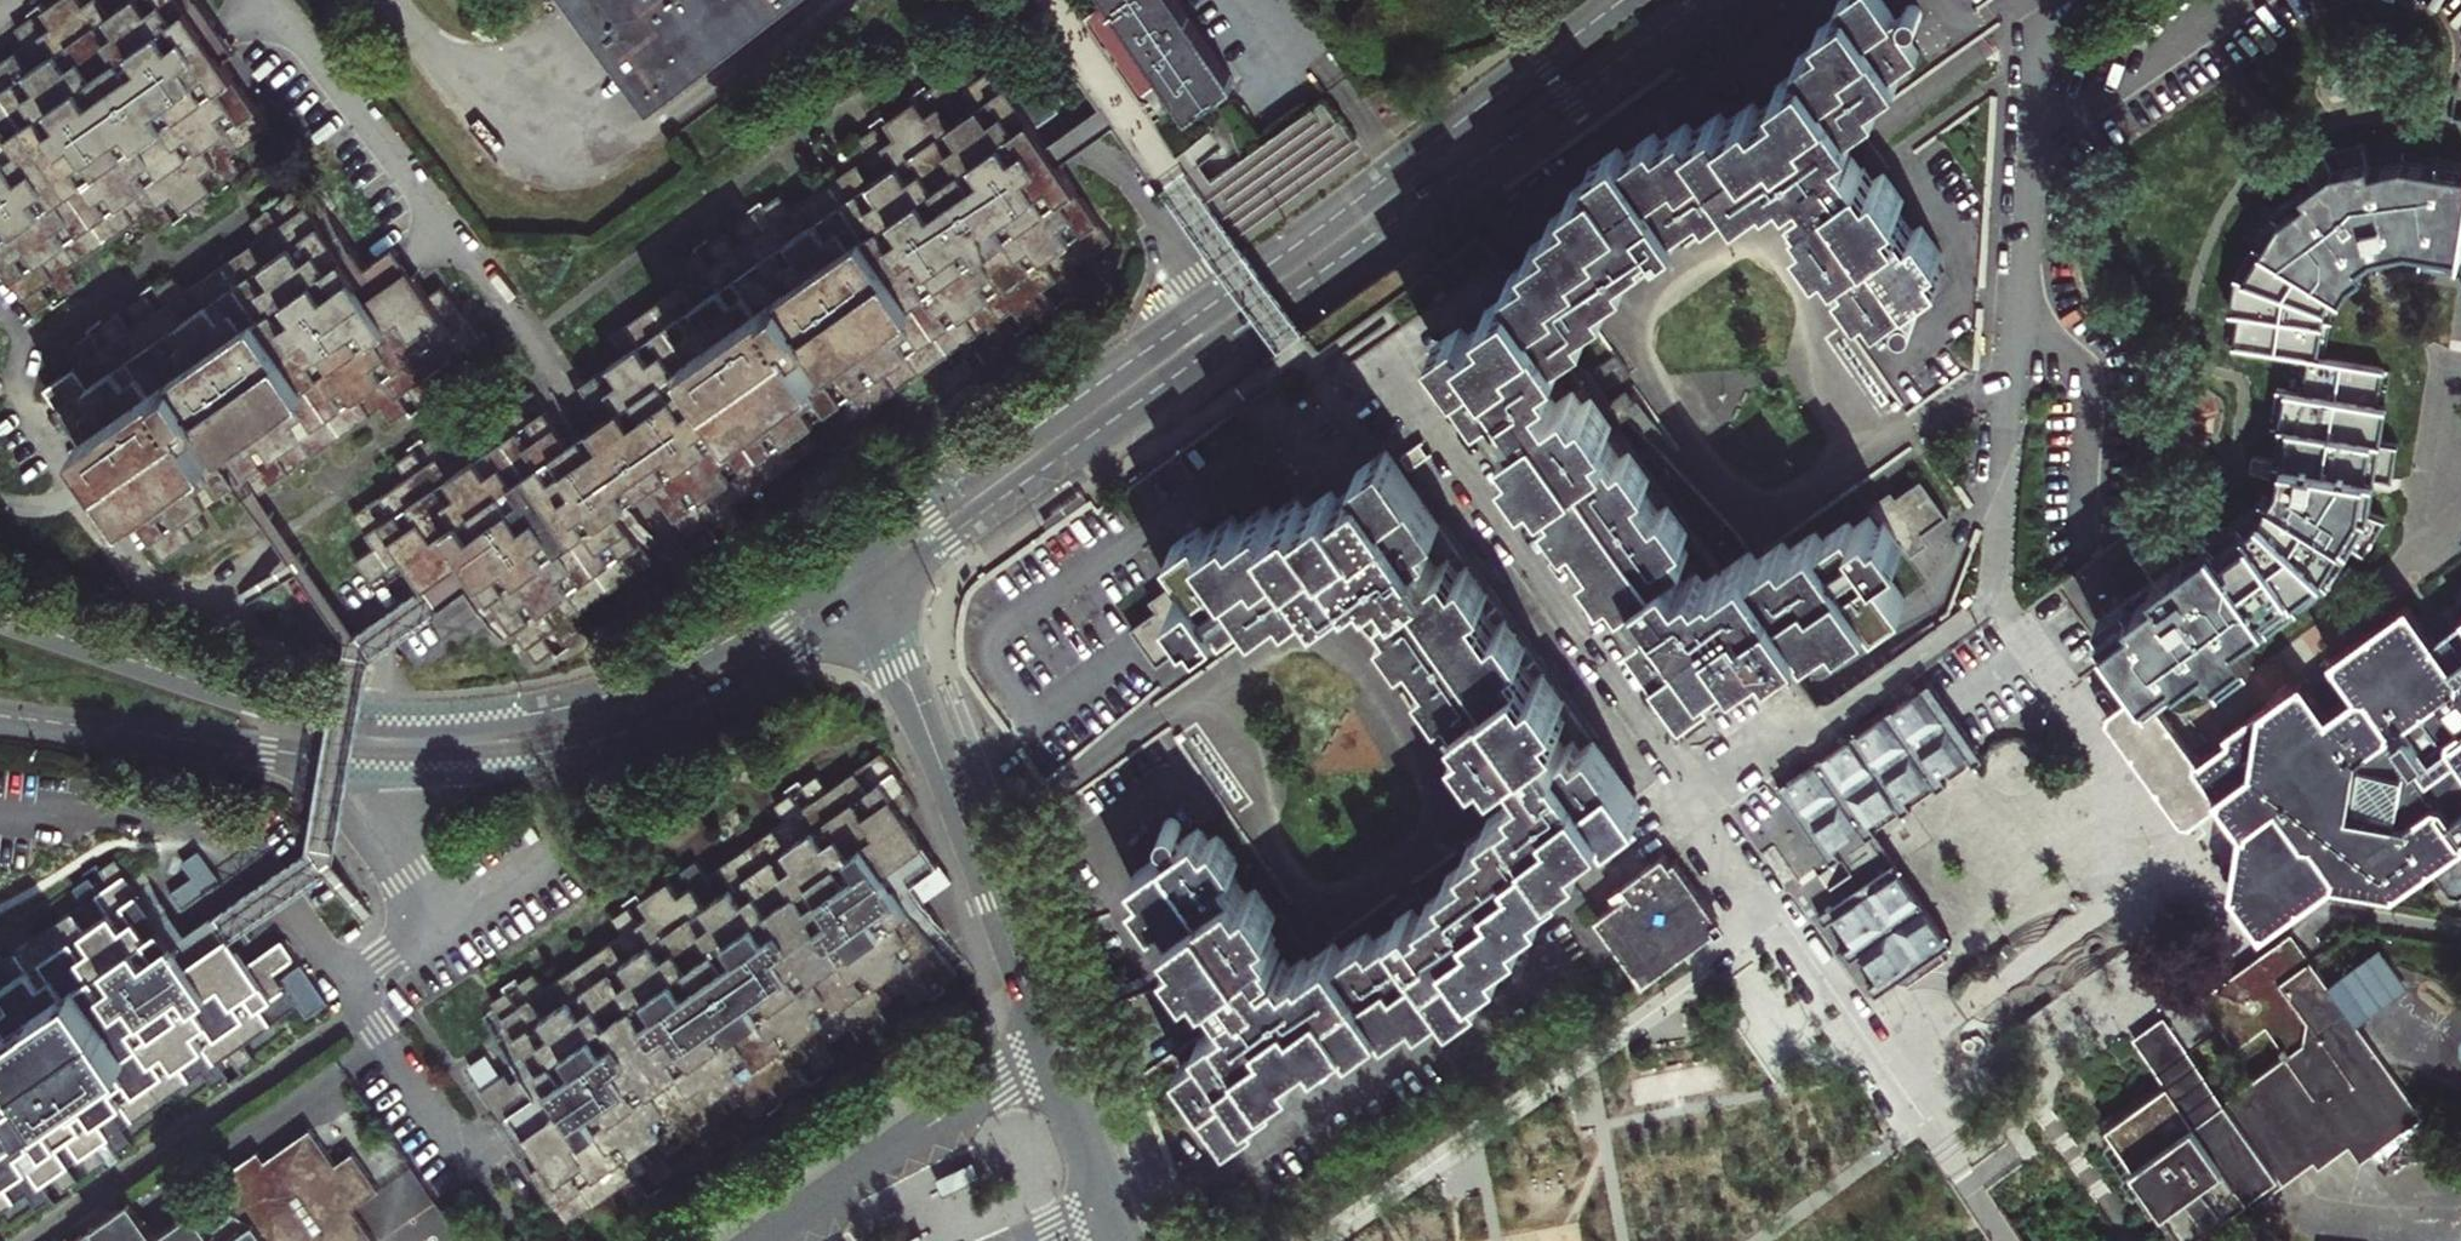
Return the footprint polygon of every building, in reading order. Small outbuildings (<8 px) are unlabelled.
[(61,290),(75,280),(65,266),(146,209),(155,223),(169,213),(160,199),(173,190),(182,204),(211,186),(200,171),(214,162),(224,176),(238,166),(227,152),(267,124),(220,56),(180,0),(123,0),(121,2),(120,0),(85,0),(82,2),(81,0),(55,0),(43,8),(53,22),(42,31),(31,16),(16,26),(27,41),(0,60),(0,260),(34,308),(47,299),(37,285),(51,275),(61,290)] [(211,14),(201,0),(180,0),(220,56),(233,47),(211,14)] [(654,101),(790,0),(578,0),(654,101)] [(1090,16),(1141,87),(1156,76),(1185,116),(1196,108),(1201,114),(1227,97),(1222,90),(1233,83),(1175,0),(1102,0),(1106,5),(1090,16)] [(1783,648),(1810,629),(1816,639),(1843,620),(1849,628),(1876,609),(1882,618),(1909,599),(1853,520),(1826,539),(1820,530),(1793,549),(1787,541),(1760,560),(1754,551),(1730,568),(1727,564),(1713,573),(1707,564),(1694,574),(1681,556),(1697,544),(1688,531),(1697,525),(1677,498),(1668,504),(1650,478),(1659,471),(1639,443),(1630,450),(1612,424),(1620,418),(1601,391),(1591,397),(1582,384),(1565,395),(1553,378),(1567,368),(1560,358),(1574,348),(1570,343),(1596,325),(1588,314),(1614,296),(1609,288),(1635,270),(1629,261),(1656,242),(1653,237),(1665,228),(1671,237),(1685,227),(1681,222),(1709,202),(1717,213),(1744,193),(1750,202),(1777,184),(1779,187),(1793,178),(1799,187),(1814,177),(1827,195),(1807,209),(1816,221),(1808,227),(1828,255),(1836,249),(1854,274),(1846,280),(1866,309),(1875,302),(1885,315),(1947,271),(1938,258),(1947,252),(1928,224),(1918,230),(1900,204),(1909,198),(1890,171),(1881,177),(1871,163),(1853,176),(1840,158),(1854,148),(1847,139),(1860,131),(1857,126),(1884,107),(1878,98),(1904,80),(1897,71),(1925,51),(1889,0),(1848,0),(1853,7),(1826,26),(1833,35),(1806,54),(1813,62),(1785,82),(1791,90),(1766,108),(1760,100),(1734,118),(1728,110),(1699,130),(1693,121),(1666,140),(1660,131),(1632,150),(1626,142),(1599,161),(1604,169),(1577,188),(1584,197),(1557,216),(1563,226),(1537,244),(1543,253),(1516,272),(1523,281),(1494,301),(1501,311),(1477,327),(1470,318),(1441,338),(1491,409),(1504,400),(1510,408),(1518,403),(1530,419),(1519,428),(1529,442),(1521,448),(1541,476),(1549,470),(1568,496),(1559,502),(1578,529),(1587,523),(1605,548),(1596,554),(1617,582),(1624,577),(1634,590),(1645,581),(1657,598),(1648,604),(1655,614),(1642,623),(1694,697),(1725,675),(1719,668),(1741,652),(1748,661),(1778,640),(1783,648)] [(1925,1),(1921,0),(1916,1),(1910,7),(1910,16),(1912,20),(1916,22),(1925,22),(1931,16),(1931,7),(1925,1)] [(1028,64),(1003,82),(1037,130),(1062,113),(1028,64)] [(752,212),(738,222),(748,237),(735,246),(725,231),(711,240),(709,237),(696,245),(699,250),(683,261),(693,275),(611,333),(623,350),(583,379),(606,411),(592,421),(582,428),(566,439),(542,403),(532,389),(450,446),(440,430),(424,442),(435,457),(423,464),(413,449),(398,459),(409,475),(355,512),(376,543),(356,556),(371,578),(404,554),(416,572),(457,543),(472,564),(480,576),(515,626),(537,658),(551,648),(541,632),(553,624),(565,639),(579,629),(568,614),(649,556),(643,546),(614,506),(630,496),(640,489),(654,479),(700,544),(714,533),(704,520),(717,511),(727,525),(741,515),(731,501),(813,444),(799,424),(852,388),(866,406),(989,321),(998,334),(1012,324),(1003,310),(1016,301),(1026,315),(1053,296),(1043,282),(1055,273),(1066,287),(1080,277),(1070,263),(1110,235),(1059,162),(1054,154),(1045,142),(1037,130),(1003,82),(992,66),(964,86),(976,103),(964,111),(942,79),(931,87),(928,83),(912,95),(914,98),(890,116),(886,111),(871,123),(874,127),(860,137),(871,152),(790,208),(779,193),(766,202),(762,198),(749,207),(752,212)] [(2156,692),(2214,652),(2228,672),(2245,660),(2257,652),(2242,630),(2331,567),(2349,539),(2370,552),(2391,518),(2367,510),(2370,491),(2373,476),(2396,480),(2403,444),(2386,441),(2392,406),(2384,405),(2389,369),(2321,358),(2330,303),(2338,290),(2345,294),(2354,280),(2375,267),(2379,263),(2393,259),(2393,250),(2408,246),(2460,254),(2460,171),(2407,162),(2376,171),(2369,145),(2332,154),(2337,171),(2282,211),(2243,271),(2237,309),(2246,310),(2240,344),(2317,357),(2311,392),(2295,390),(2290,425),(2307,427),(2301,463),(2291,462),(2288,478),(2281,491),(2270,508),(2254,520),(2260,528),(2229,550),(2218,536),(2160,578),(2165,585),(2108,626),(2150,684),(2156,692)] [(390,417),(404,407),(394,393),(407,384),(418,398),(433,388),(423,373),(476,335),(440,285),(426,295),(387,322),(351,271),(321,227),(295,190),(279,201),(289,215),(278,223),(267,208),(251,219),(262,235),(181,291),(171,276),(157,287),(167,301),(156,309),(145,295),(131,305),(141,320),(128,329),(117,314),(103,325),(113,340),(101,348),(89,334),(75,344),(87,358),(46,386),(164,554),(208,524),(194,506),(241,473),(246,470),(259,488),(380,403),(390,417)] [(334,217),(321,227),(351,271),(365,262),(334,217)] [(426,295),(414,277),(392,244),(365,262),(351,271),(387,322),(426,295)] [(1623,355),(1602,370),(1615,388),(1635,373),(1623,355)] [(557,393),(542,403),(566,439),(582,428),(557,393)] [(1300,491),(1276,508),(1274,505),(1248,523),(1241,514),(1215,533),(1208,524),(1181,544),(1197,567),(1236,622),(1262,603),(1269,612),(1296,593),(1303,602),(1329,583),(1335,592),(1363,573),(1521,795),(1493,814),(1502,827),(1475,846),(1482,855),(1455,874),(1461,882),(1434,901),(1438,906),(1426,914),(1420,905),(1404,917),(1406,920),(1380,939),(1373,930),(1348,948),(1341,939),(1314,959),(1312,955),(1299,964),(1293,955),(1279,965),(1266,947),(1284,935),(1274,921),(1283,914),(1263,887),(1254,893),(1236,867),(1245,861),(1224,833),(1216,839),(1207,826),(1143,871),(1152,884),(1143,890),(1164,919),(1174,912),(1191,936),(1181,943),(1202,972),(1212,965),(1221,978),(1238,967),(1251,985),(1237,994),(1243,1003),(1230,1013),(1233,1017),(1206,1036),(1213,1046),(1186,1065),(1236,1135),(1264,1116),(1257,1107),(1285,1088),(1279,1080),(1306,1061),(1299,1052),(1325,1033),(1332,1043),(1360,1023),(1366,1032),(1392,1013),(1398,1023),(1425,1004),(1431,1012),(1459,992),(1465,1001),(1492,982),(1486,973),(1514,953),(1508,945),(1534,926),(1528,917),(1554,898),(1548,890),(1574,872),(1567,863),(1598,841),(1592,833),(1616,815),(1622,823),(1651,803),(1603,735),(1589,745),(1583,735),(1575,741),(1563,724),(1574,716),(1564,702),(1574,695),(1553,666),(1544,673),(1526,649),(1536,643),(1515,614),(1505,621),(1487,595),(1497,588),(1478,561),(1470,567),(1460,553),(1448,561),(1435,544),(1444,538),(1437,529),(1450,520),(1395,443),(1368,463),(1376,475),(1350,494),(1342,483),(1310,506),(1300,491)] [(658,536),(630,496),(614,506),(643,546),(658,536)] [(1899,535),(1891,531),(1886,532),(1880,538),(1879,543),(1882,551),(1886,554),(1891,555),(1895,554),(1899,552),(1902,548),(1902,543),(1899,535)] [(438,604),(466,586),(480,576),(472,564),(457,543),(416,572),(424,582),(431,593),(438,604)] [(2085,567),(2067,580),(2088,608),(2105,596),(2085,567)] [(515,626),(480,576),(466,586),(501,635),(515,626)] [(1201,586),(1196,585),(1192,586),(1186,592),(1185,597),(1186,601),(1188,605),(1192,607),(1201,607),(1207,601),(1207,592),(1201,586)] [(2441,642),(2436,642),(2436,636),(2415,606),(2408,604),(2377,627),(2376,632),(2342,653),(2340,662),(2362,692),(2330,714),(2309,684),(2300,683),(2270,704),(2269,709),(2264,708),(2234,730),(2234,738),(2205,758),(2156,692),(2150,684),(2126,700),(2110,684),(2103,682),(2096,686),(2095,691),(2096,696),(2102,701),(2109,699),(2116,706),(2112,719),(2132,748),(2137,749),(2137,755),(2149,771),(2157,782),(2163,783),(2163,789),(2184,819),(2194,820),(2223,799),(2246,829),(2236,888),(2261,924),(2270,927),(2306,900),(2304,897),(2315,889),(2320,890),(2336,879),(2396,889),(2397,884),(2402,884),(2432,863),(2453,893),(2460,895),(2460,671),(2441,642)] [(1869,839),(1879,832),(1872,821),(1973,749),(1937,699),(1927,685),(1848,739),(1840,728),(1806,752),(1809,757),(1797,766),(1794,760),(1777,772),(1837,862),(1869,839)] [(1806,752),(1794,760),(1797,766),(1809,757),(1806,752)] [(1474,755),(1455,768),(1468,786),(1487,773),(1474,755)] [(661,1161),(715,1124),(728,1115),(741,1106),(751,1120),(765,1110),(755,1095),(768,1086),(779,1100),(806,1082),(796,1067),(809,1059),(818,1072),(833,1062),(823,1047),(903,992),(914,1006),(929,996),(919,981),(930,973),(941,988),(955,977),(934,946),(948,936),(913,884),(938,867),(904,817),(917,808),(880,758),(828,794),(817,780),(803,789),(813,804),(801,813),(790,798),(775,809),(785,824),(718,870),(729,887),(718,895),(697,864),(681,875),(691,889),(679,897),(669,884),(640,903),(650,917),(638,925),(628,911),(613,921),(623,936),(542,992),(532,977),(517,988),(527,1003),(515,1011),(506,996),(491,1007),(513,1039),(501,1048),(521,1078),(512,1084),(505,1075),(482,1092),(502,1120),(508,1116),(543,1166),(530,1176),(565,1227),(619,1190),(629,1204),(645,1194),(635,1180),(647,1171),(657,1185),(659,1184),(671,1175),(661,1161)] [(1180,811),(1173,811),(1171,811),(1168,813),(1164,822),(1167,830),(1176,834),(1184,830),(1188,822),(1187,817),(1184,814),(1180,811)] [(1857,890),(1889,869),(1869,839),(1837,862),(1857,890)] [(1620,899),(1600,911),(1646,979),(1727,923),(1678,856),(1671,859),(1666,851),(1612,889),(1620,899)] [(1956,941),(1900,861),(1889,869),(1857,890),(1825,912),(1832,922),(1840,916),(1858,942),(1850,948),(1857,958),(1865,952),(1883,978),(1875,983),(1881,994),(1892,987),(1913,986),(1952,957),(1946,948),(1956,941)] [(26,1198),(36,1212),(51,1202),(41,1188),(53,1179),(63,1194),(77,1183),(67,1169),(81,1160),(90,1174),(105,1165),(95,1150),(107,1141),(116,1156),(132,1145),(122,1131),(201,1075),(212,1089),(226,1078),(217,1064),(229,1056),(238,1071),(254,1059),(244,1045),(298,1007),(276,973),(296,958),(285,940),(249,964),(222,926),(214,916),(187,934),(152,885),(142,891),(139,893),(117,862),(102,873),(112,886),(99,895),(90,880),(74,892),(83,906),(3,963),(15,980),(0,991),(0,1216),(26,1198)] [(2366,1155),(2426,1113),(2352,1011),(2366,1001),(2374,1013),(2412,985),(2385,948),(2346,975),(2356,989),(2343,998),(2312,956),(2295,933),(2284,941),(2205,998),(2203,996),(2172,1018),(2230,1097),(2200,1120),(2172,1082),(2110,1125),(2140,1166),(2134,1170),(2149,1192),(2156,1188),(2192,1238),(2253,1194),(2259,1200),(2321,1156),(2325,1162),(2355,1141),(2366,1155)] [(2142,1041),(2172,1082),(2200,1120),(2230,1097),(2172,1018),(2142,1041)] [(1195,1084),(1190,1083),(1186,1084),(1180,1090),(1180,1099),(1186,1105),(1190,1106),(1198,1103),(1201,1099),(1202,1095),(1201,1090),(1199,1086),(1195,1084)] [(352,1211),(380,1192),(353,1155),(336,1167),(311,1131),(264,1163),(258,1154),(233,1171),(220,1180),(227,1189),(155,1238),(130,1203),(76,1240),(372,1240),(352,1211)]
